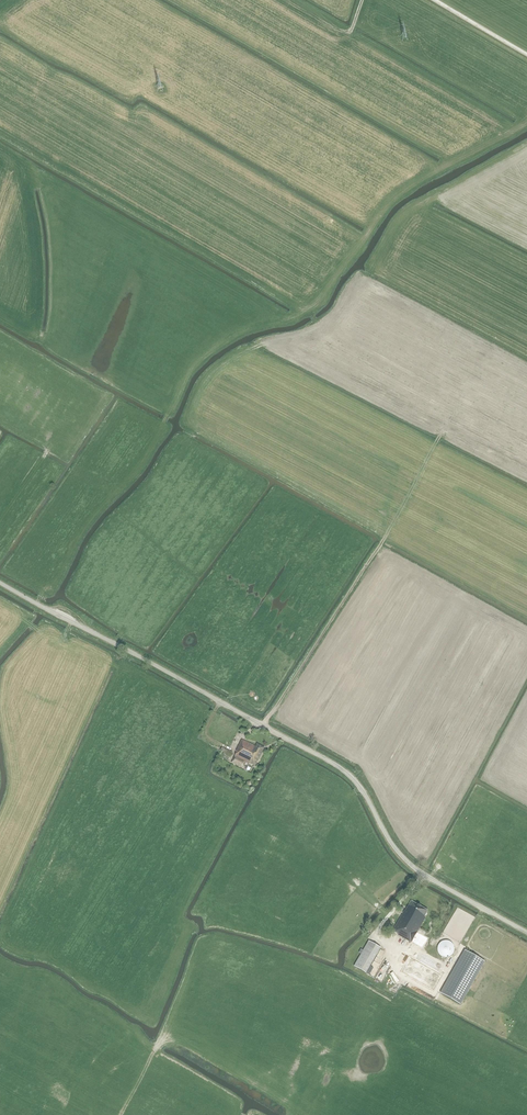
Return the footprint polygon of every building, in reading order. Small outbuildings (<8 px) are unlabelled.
[(255,746),(254,746),(242,740),(236,751),(237,752),(232,762),(242,767),(245,762),(250,764),(250,763),(255,766),(263,750),(262,750),(264,747),(256,744),(255,746)] [(231,752),(222,747),(220,751),(230,756),(231,752)] [(428,911),(411,901),(405,912),(404,911),(393,931),(398,934),(398,935),(411,942),(412,941),(422,947),(427,938),(417,932),(425,918),(424,917),(428,911)] [(468,930),(476,917),(467,912),(463,920),(461,919),(459,922),(464,925),(462,927),(468,930)] [(452,943),(451,942),(450,942),(449,941),(448,941),(447,941),(446,940),(445,941),(444,941),(443,941),(442,941),(441,942),(440,943),(439,944),(439,945),(438,945),(438,946),(438,947),(438,948),(437,948),(437,949),(437,950),(438,950),(438,951),(438,952),(438,953),(439,953),(439,954),(440,955),(441,956),(442,957),(443,957),(444,957),(445,957),(446,957),(447,957),(448,957),(449,957),(450,956),(451,956),(452,955),(453,954),(453,953),(454,952),(454,951),(454,950),(454,949),(454,948),(454,947),(454,946),(454,945),(453,944),(452,943)] [(381,948),(369,941),(354,966),(366,973),(381,948)] [(465,950),(440,993),(460,1005),(485,962),(465,950)] [(434,991),(443,974),(410,955),(400,971),(434,991)] [(388,984),(386,987),(396,992),(398,989),(388,984)]
